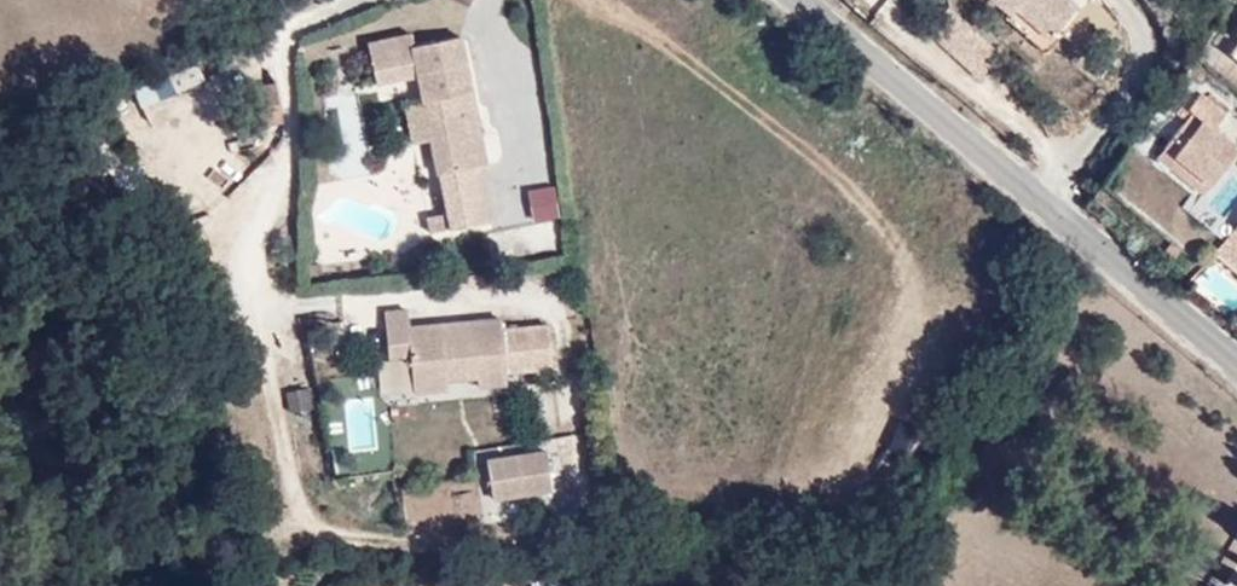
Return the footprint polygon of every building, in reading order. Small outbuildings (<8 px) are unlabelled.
[(1012,9),(1018,4),(1053,33),(1059,28),(1078,7),(1071,0),(1001,0),(1012,9)] [(1018,4),(1012,9),(1007,14),(1048,49),(1064,32),(1059,28),(1053,33),(1018,4)] [(368,55),(414,46),(411,32),(366,42),(368,55)] [(458,37),(414,46),(368,55),(374,84),(417,74),(423,102),(430,139),(438,173),(440,173),(448,211),(452,228),(452,229),(490,220),(479,164),(486,163),(458,37)] [(1228,58),(1236,64),(1236,46),(1228,58)] [(1194,113),(1203,121),(1174,154),(1209,186),(1236,153),(1236,149),(1215,129),(1226,116),(1202,95),(1189,110),(1194,113)] [(430,139),(423,102),(405,106),(413,143),(430,139)] [(1203,121),(1194,113),(1156,159),(1199,198),(1209,186),(1174,154),(1203,121)] [(1236,204),(1236,168),(1235,167),(1201,202),(1221,221),(1236,204)] [(431,232),(452,228),(448,211),(428,214),(431,232)] [(1217,248),(1236,266),(1236,225),(1217,248)] [(386,311),(387,328),(409,325),(408,310),(386,311)] [(409,325),(387,328),(390,354),(409,353),(413,388),(447,386),(448,377),(479,374),(479,383),(507,381),(501,317),(457,321),(460,332),(443,334),(442,322),(409,325)] [(460,332),(457,321),(442,322),(443,334),(460,332)] [(283,392),(289,413),(314,407),(309,386),(283,392)] [(548,451),(486,461),(493,497),(552,487),(548,451)]
